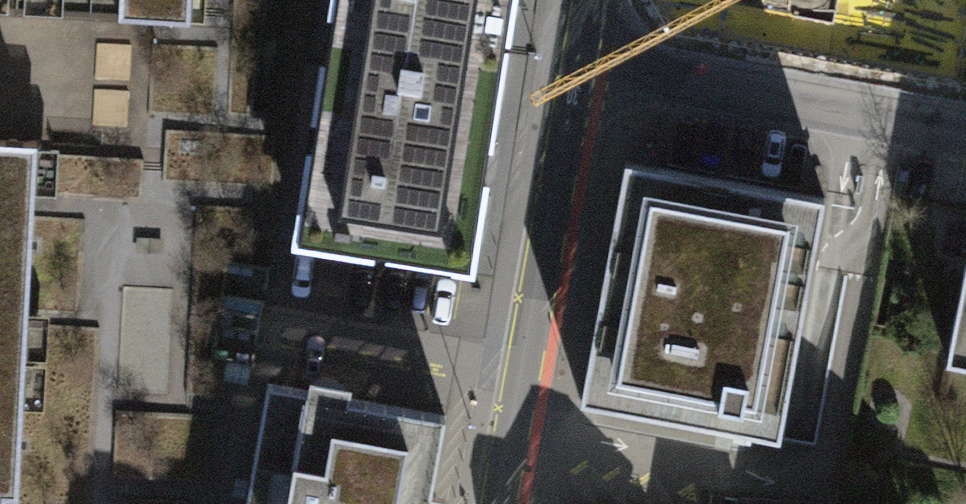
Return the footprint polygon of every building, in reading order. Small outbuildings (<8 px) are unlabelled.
[(190,0),(123,0),(122,16),(189,18),(190,0)] [(276,246),(444,281),(502,0),(327,0),(276,246)] [(0,125),(0,353),(52,357),(63,128),(0,125)] [(576,394),(775,432),(823,181),(624,143),(576,394)] [(965,384),(965,275),(943,379),(965,384)] [(52,357),(0,353),(0,503),(40,503),(52,357)] [(256,503),(455,503),(474,403),(280,364),(256,503)]
